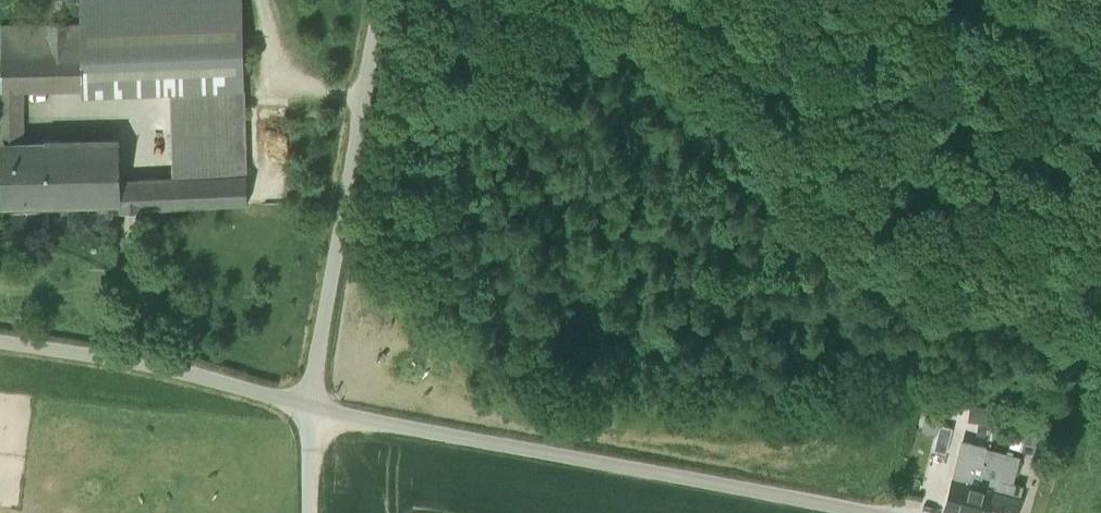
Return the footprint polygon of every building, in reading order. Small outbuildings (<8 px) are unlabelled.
[(170,91),(244,89),(242,0),(81,0),(82,23),(83,88),(83,95),(170,91)] [(1,47),(1,64),(2,86),(2,115),(23,114),(23,89),(83,88),(82,23),(1,25),(1,47)] [(247,204),(244,89),(170,91),(172,177),(138,179),(121,179),(121,202),(120,202),(120,210),(139,209),(247,204)] [(2,115),(2,147),(23,146),(23,114),(2,115)] [(44,145),(23,146),(2,147),(2,205),(87,204),(87,211),(120,210),(120,202),(121,202),(121,179),(120,179),(119,139),(44,140),(44,145)] [(934,450),(946,454),(952,428),(940,425),(934,450)] [(1021,451),(1046,458),(1052,432),(1028,426),(1021,451)] [(954,480),(962,482),(968,460),(979,463),(981,458),(982,458),(987,447),(963,441),(954,480)] [(987,447),(982,458),(985,459),(984,464),(1002,469),(996,492),(1020,498),(1023,486),(1013,483),(1020,457),(987,447)] [(990,490),(996,492),(1002,469),(984,464),(985,459),(982,458),(981,458),(979,463),(968,460),(962,482),(989,490),(990,490)] [(946,508),(963,512),(987,512),(989,505),(986,504),(990,490),(989,490),(962,482),(954,480),(946,508)] [(990,490),(986,504),(989,505),(987,512),(1017,512),(1021,498),(1020,498),(996,492),(990,490)]
